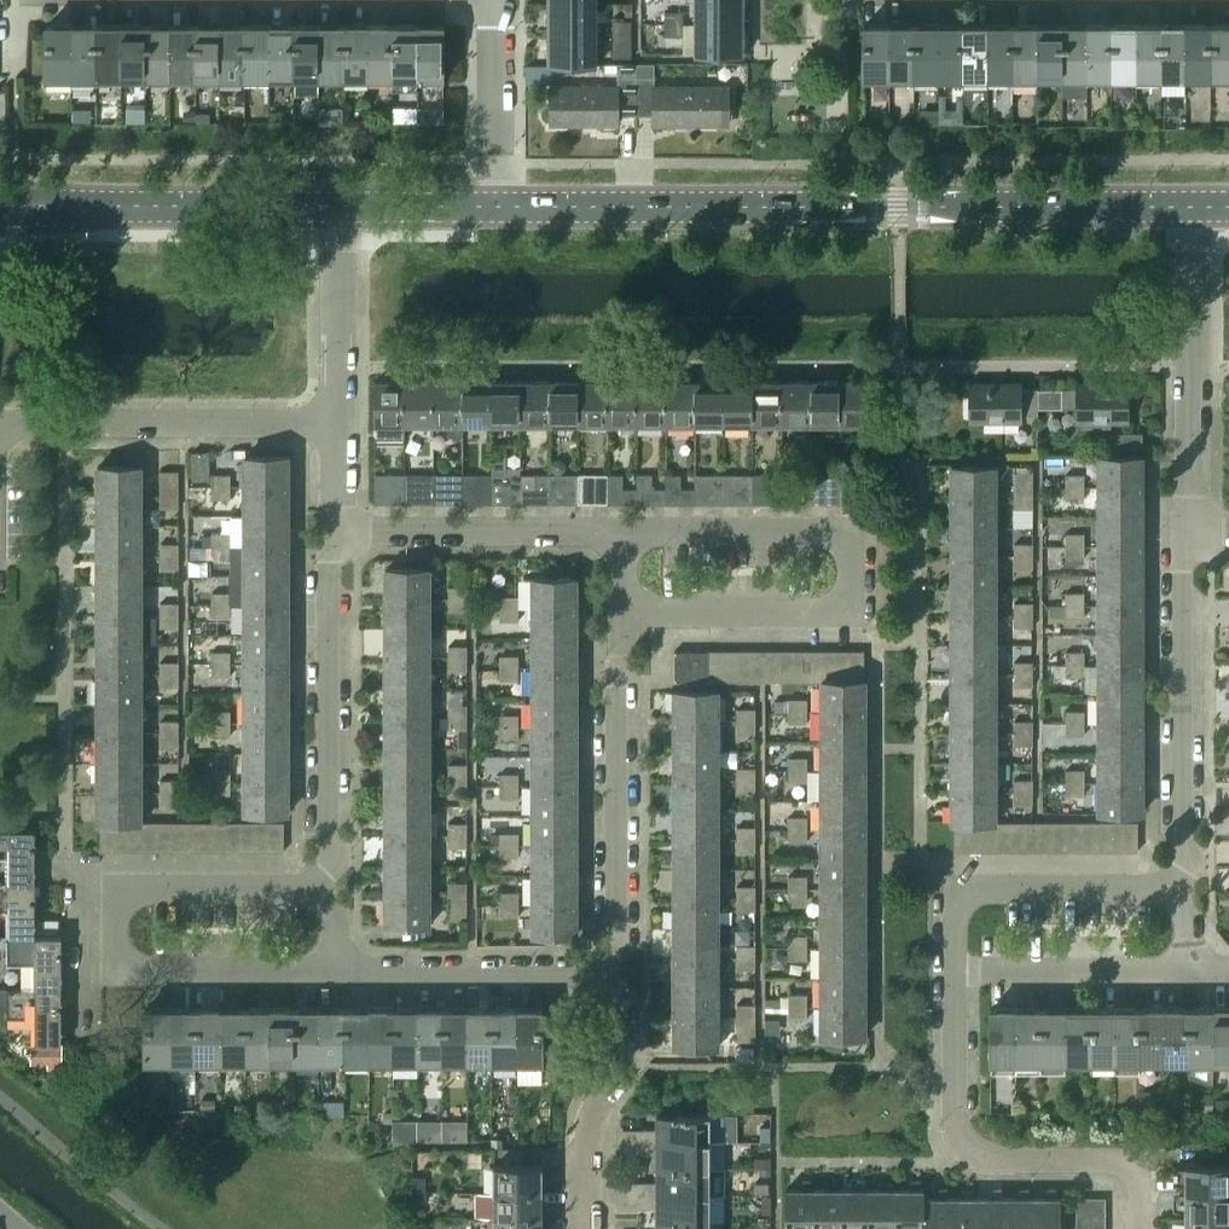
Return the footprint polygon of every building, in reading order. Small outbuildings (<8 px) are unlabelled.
[(741,0),(696,0),(696,23),(741,23),(741,0)] [(594,33),(594,4),(550,4),(550,34),(594,33)] [(682,23),(682,12),(664,12),(664,23),(682,23)] [(631,33),(631,21),(613,21),(613,33),(631,33)] [(682,36),(682,23),(664,23),(664,36),(682,36)] [(741,54),(741,23),(696,23),(696,54),(741,54)] [(71,90),(71,25),(46,25),(46,90),(71,90)] [(95,79),(95,25),(71,25),(71,90),(72,90),(72,79),(95,79)] [(120,79),(120,25),(95,25),(95,79),(95,84),(120,84),(120,79)] [(145,79),(145,25),(120,25),(120,79),(145,79)] [(170,79),(170,25),(145,25),(145,79),(170,79)] [(195,79),(195,25),(170,25),(170,79),(195,79)] [(219,79),(220,25),(195,25),(195,79),(219,79)] [(244,79),(244,25),(220,25),(219,79),(244,79)] [(269,79),(269,25),(244,25),(244,79),(269,79)] [(293,79),(293,25),(269,25),(269,79),(293,79)] [(318,79),(318,25),(293,25),(293,79),(318,79)] [(343,79),(343,25),(318,25),(318,79),(343,79)] [(368,79),(368,25),(343,25),(343,79),(368,79)] [(392,79),(393,25),(368,25),(368,79),(392,79)] [(417,79),(417,25),(393,25),(392,79),(417,79)] [(443,79),(443,25),(417,25),(417,79),(443,79)] [(888,78),(889,25),(863,25),(863,78),(888,78)] [(913,78),(913,26),(889,25),(888,78),(913,78)] [(938,79),(938,25),(913,26),(913,78),(913,82),(938,82),(938,79)] [(962,79),(963,25),(938,25),(938,79),(962,79)] [(987,79),(987,25),(963,25),(962,79),(987,79)] [(1012,79),(1012,26),(987,25),(987,79),(1012,79)] [(1036,79),(1036,25),(1012,26),(1012,79),(1036,79)] [(1061,79),(1061,26),(1036,25),(1036,79),(1061,79)] [(1160,79),(1160,25),(1135,26),(1135,79),(1160,79)] [(1184,79),(1185,26),(1160,25),(1160,79),(1184,79)] [(1210,79),(1210,25),(1185,26),(1184,79),(1210,79)] [(1210,25),(1210,79),(1228,79),(1228,26),(1210,25)] [(1086,79),(1086,26),(1061,26),(1061,79),(1086,79)] [(1111,79),(1110,26),(1086,26),(1086,79),(1111,79)] [(1135,79),(1135,26),(1110,26),(1111,79),(1135,79)] [(594,64),(594,33),(550,34),(550,64),(594,64)] [(631,57),(631,33),(613,33),(612,58),(631,57)] [(635,115),(635,64),(617,64),(617,87),(550,87),(550,105),(545,106),(543,108),(541,110),(541,113),(541,116),(543,118),(545,120),(547,121),(550,121),(550,124),(618,124),(617,116),(635,115)] [(721,106),(720,87),(653,87),(654,64),(635,64),(635,115),(653,115),(653,124),(721,124),(721,119),(723,116),(723,109),(721,106)] [(404,424),(404,381),(375,381),(375,424),(404,424)] [(433,424),(433,381),(404,381),(404,424),(433,424)] [(463,437),(463,424),(463,381),(433,381),(433,424),(448,424),(448,437),(463,437)] [(491,424),(491,381),(463,381),(463,424),(491,424)] [(520,424),(520,381),(491,381),(491,424),(520,424)] [(549,424),(550,381),(520,381),(520,424),(549,424)] [(578,424),(579,381),(550,381),(549,424),(578,424)] [(608,424),(608,381),(579,381),(578,424),(608,424)] [(636,424),(636,381),(608,381),(608,424),(636,424)] [(665,424),(665,381),(636,381),(636,424),(665,424)] [(694,424),(694,381),(665,381),(665,424),(694,424)] [(723,424),(723,381),(694,381),(694,424),(723,424)] [(752,424),(752,381),(723,381),(723,424),(752,424)] [(781,424),(782,381),(752,381),(752,424),(781,424)] [(810,424),(811,381),(782,381),(781,424),(810,424)] [(840,424),(839,381),(811,381),(810,424),(840,424)] [(869,424),(869,381),(839,381),(840,424),(869,424)] [(1037,415),(1037,389),(1020,388),(1020,384),(969,384),(970,420),(1020,420),(1020,415),(1037,415)] [(1127,420),(1127,384),(1076,384),(1076,389),(1061,388),(1061,408),(1076,408),(1076,420),(1127,420)] [(1142,447),(1141,432),(1114,433),(1114,447),(1142,447)] [(288,487),(288,456),(245,456),(244,487),(288,487)] [(1142,487),(1142,457),(1098,456),(1098,487),(1142,487)] [(995,496),(995,466),(951,466),(951,496),(995,496)] [(141,497),(141,467),(97,467),(97,496),(141,497)] [(178,495),(178,471),(159,471),(159,495),(178,495)] [(1031,496),(1031,472),(1014,472),(1014,496),(1031,496)] [(404,504),(404,489),(390,489),(390,474),(375,474),(375,504),(404,504)] [(434,503),(434,474),(404,474),(404,489),(404,504),(434,503)] [(462,504),(462,488),(448,488),(448,474),(434,474),(434,503),(462,504)] [(578,504),(578,488),(564,489),(564,474),(549,475),(549,488),(549,503),(578,504)] [(608,504),(608,489),(594,489),(594,474),(578,474),(578,488),(578,504),(608,504)] [(230,487),(230,475),(212,475),(212,487),(230,487)] [(491,503),(491,489),(477,489),(477,475),(463,475),(462,488),(462,504),(491,503)] [(520,504),(520,489),(506,489),(506,475),(492,475),(491,489),(491,503),(520,504)] [(535,489),(535,475),(520,475),(520,489),(520,504),(549,503),(549,488),(535,489)] [(636,504),(636,489),(623,489),(623,475),(608,475),(608,489),(608,504),(636,504)] [(665,504),(665,489),(652,489),(652,475),(636,475),(636,489),(636,504),(665,504)] [(695,503),(695,489),(680,489),(680,475),(665,475),(665,489),(665,504),(695,503)] [(723,504),(724,489),(709,489),(709,475),(695,475),(695,489),(695,503),(723,504)] [(752,503),(752,489),(738,489),(738,475),(724,475),(724,489),(723,504),(752,503)] [(781,504),(781,489),(767,488),(767,475),(753,475),(752,489),(752,503),(781,504)] [(810,503),(810,489),(796,489),(797,475),(782,475),(781,489),(781,504),(810,503)] [(839,489),(826,489),(826,475),(810,475),(810,489),(810,503),(839,504),(839,489)] [(869,504),(869,489),(854,489),(854,475),(839,475),(839,489),(839,504),(869,504)] [(1084,487),(1083,475),(1065,475),(1065,487),(1084,487)] [(230,499),(230,487),(212,487),(212,499),(230,499)] [(288,516),(288,487),(244,487),(244,516),(288,516)] [(1084,500),(1084,487),(1065,487),(1065,500),(1084,500)] [(1142,516),(1142,487),(1098,487),(1098,516),(1142,516)] [(178,508),(178,495),(159,495),(159,508),(178,508)] [(141,527),(141,497),(97,496),(97,527),(141,527)] [(994,526),(995,496),(951,496),(951,526),(994,526)] [(1031,509),(1031,496),(1014,496),(1013,509),(1031,509)] [(288,545),(288,516),(244,516),(244,545),(288,545)] [(1142,546),(1142,516),(1098,516),(1098,546),(1142,546)] [(994,556),(994,526),(951,526),(951,556),(994,556)] [(141,556),(141,527),(97,527),(97,556),(141,556)] [(230,545),(230,534),(212,534),(212,545),(230,545)] [(1084,546),(1084,535),(1066,534),(1065,546),(1084,546)] [(1031,556),(1031,544),(1013,543),(1013,556),(1031,556)] [(178,556),(178,544),(159,544),(159,556),(178,556)] [(230,558),(230,545),(212,545),(212,558),(230,558)] [(288,575),(288,545),(244,545),(244,575),(288,575)] [(1084,559),(1084,546),(1065,546),(1065,559),(1084,559)] [(1142,575),(1142,546),(1098,546),(1098,575),(1142,575)] [(141,586),(141,556),(97,556),(97,586),(141,586)] [(178,569),(178,556),(159,556),(159,569),(178,569)] [(994,586),(994,556),(951,556),(951,585),(994,586)] [(1031,568),(1031,556),(1013,556),(1013,568),(1031,568)] [(429,599),(429,569),(385,569),(385,599),(429,599)] [(288,604),(288,575),(244,575),(244,605),(288,604)] [(1142,606),(1142,575),(1098,575),(1098,606),(1142,606)] [(576,609),(576,578),(533,578),(533,609),(576,609)] [(994,615),(994,586),(951,585),(951,615),(994,615)] [(141,614),(141,586),(97,586),(97,615),(141,614)] [(466,599),(466,587),(448,587),(448,599),(466,599)] [(230,604),(230,593),(212,593),(212,604),(230,604)] [(1083,606),(1084,594),(1065,594),(1065,606),(1083,606)] [(518,609),(517,597),(500,597),(499,609),(518,609)] [(429,629),(429,599),(385,599),(385,629),(429,629)] [(466,611),(466,599),(448,599),(449,612),(466,611)] [(1031,615),(1031,603),(1013,603),(1013,615),(1031,615)] [(178,616),(178,604),(159,604),(159,616),(178,616)] [(230,617),(230,605),(230,604),(212,604),(212,617),(230,617)] [(288,634),(288,604),(244,605),(244,634),(288,634)] [(1083,618),(1083,606),(1065,606),(1065,618),(1083,618)] [(1142,635),(1142,606),(1098,606),(1098,635),(1142,635)] [(518,622),(518,609),(499,609),(499,622),(518,622)] [(576,638),(576,609),(533,609),(533,638),(576,638)] [(141,644),(141,614),(97,615),(97,644),(141,644)] [(994,644),(994,615),(951,615),(951,644),(994,644)] [(1031,627),(1031,615),(1013,615),(1013,627),(1031,627)] [(178,628),(178,616),(159,616),(159,628),(178,628)] [(429,658),(429,629),(385,629),(385,658),(429,658)] [(288,664),(288,634),(244,634),(244,664),(288,664)] [(1141,664),(1142,635),(1098,635),(1098,664),(1141,664)] [(576,668),(576,638),(533,638),(532,668),(576,668)] [(141,673),(141,645),(141,644),(97,644),(97,673),(141,673)] [(994,674),(994,644),(951,644),(951,674),(994,674)] [(467,658),(467,646),(448,646),(448,658),(467,658)] [(708,681),(708,651),(674,651),(674,681),(708,681)] [(722,681),(722,651),(708,651),(708,681),(722,681)] [(736,681),(736,651),(722,651),(722,681),(736,681)] [(750,681),(750,651),(736,651),(736,681),(750,681)] [(765,681),(764,651),(750,651),(750,681),(765,681)] [(779,681),(779,651),(764,651),(765,681),(779,681)] [(793,681),(793,651),(779,651),(779,681),(793,681)] [(807,681),(807,651),(793,651),(793,681),(807,681)] [(821,681),(820,651),(807,651),(807,681),(821,681)] [(835,681),(835,651),(820,651),(821,681),(835,681)] [(849,681),(849,651),(835,651),(835,681),(849,681)] [(863,681),(863,651),(849,651),(849,681),(863,681)] [(230,664),(230,652),(212,652),(212,664),(230,664)] [(1083,664),(1083,653),(1065,653),(1065,664),(1083,664)] [(517,669),(517,657),(500,656),(500,668),(517,669)] [(429,688),(429,658),(385,658),(385,688),(429,688)] [(467,671),(467,658),(448,658),(448,671),(467,671)] [(1031,675),(1031,663),(1013,662),(1013,674),(1031,675)] [(179,675),(178,663),(159,663),(159,675),(179,675)] [(230,676),(230,664),(212,664),(212,677),(230,676)] [(288,694),(288,664),(244,664),(244,694),(288,694)] [(1083,677),(1083,664),(1065,664),(1065,677),(1083,677)] [(1141,694),(1141,664),(1098,664),(1098,695),(1141,694)] [(517,682),(517,669),(500,668),(500,681),(517,682)] [(576,697),(576,668),(532,668),(533,697),(576,697)] [(141,704),(141,685),(141,673),(97,673),(97,704),(141,704)] [(994,704),(994,685),(994,674),(951,674),(951,704),(994,704)] [(1031,687),(1031,675),(1013,674),(1013,687),(1031,687)] [(179,687),(179,675),(159,675),(159,687),(179,687)] [(865,711),(865,682),(865,681),(863,681),(849,681),(835,681),(821,681),(821,711),(865,711)] [(429,717),(429,688),(385,688),(385,717),(429,717)] [(718,721),(718,691),(674,691),(674,721),(718,721)] [(288,723),(288,694),(244,694),(244,723),(288,723)] [(1141,724),(1141,694),(1098,695),(1098,724),(1141,724)] [(576,727),(576,697),(533,697),(533,727),(576,727)] [(807,711),(807,699),(789,699),(789,711),(807,711)] [(141,734),(141,704),(97,704),(97,733),(141,734)] [(994,734),(994,704),(951,704),(951,734),(994,734)] [(467,716),(467,705),(449,705),(449,717),(467,716)] [(755,721),(755,709),(737,709),(737,721),(755,721)] [(230,721),(230,710),(212,710),(212,721),(230,721)] [(807,724),(807,711),(789,711),(789,724),(807,724)] [(865,741),(865,711),(821,711),(821,741),(865,741)] [(1083,723),(1084,712),(1065,712),(1065,723),(1083,723)] [(519,726),(519,714),(500,715),(500,726),(519,726)] [(467,729),(467,716),(449,717),(449,729),(467,729)] [(429,747),(429,717),(385,717),(385,747),(429,747)] [(179,732),(179,721),(159,721),(159,732),(179,732)] [(230,734),(230,721),(212,721),(212,734),(230,734)] [(718,752),(718,721),(674,721),(674,751),(718,752)] [(755,733),(755,721),(737,721),(737,734),(755,733)] [(1032,733),(1032,722),(1013,722),(1013,733),(1032,733)] [(288,753),(288,723),(244,723),(244,753),(288,753)] [(1084,735),(1083,724),(1083,723),(1065,723),(1065,735),(1084,735)] [(1141,753),(1141,724),(1098,724),(1098,753),(1141,753)] [(519,738),(519,727),(519,726),(500,726),(500,739),(519,738)] [(576,756),(576,727),(533,727),(533,756),(576,756)] [(179,745),(179,732),(159,732),(159,745),(179,745)] [(141,763),(141,734),(97,733),(97,763),(141,763)] [(1032,746),(1032,733),(1013,733),(1013,746),(1032,746)] [(994,763),(994,734),(951,734),(951,763),(994,763)] [(865,771),(865,741),(821,741),(821,771),(865,771)] [(429,776),(429,747),(385,747),(385,776),(429,776)] [(718,780),(718,752),(674,751),(674,780),(718,780)] [(288,783),(288,753),(244,753),(244,783),(288,783)] [(1141,783),(1141,753),(1098,753),(1098,783),(1141,783)] [(576,786),(576,756),(533,756),(533,786),(576,786)] [(807,770),(807,758),(789,758),(789,770),(807,770)] [(141,793),(141,763),(97,763),(97,793),(141,793)] [(994,793),(994,763),(951,763),(951,793),(994,793)] [(467,775),(467,764),(449,764),(449,775),(467,775)] [(755,780),(755,768),(737,769),(737,780),(755,780)] [(230,781),(230,769),(212,769),(212,781),(230,781)] [(807,783),(807,771),(807,770),(789,770),(789,783),(807,783)] [(1084,782),(1083,771),(1065,770),(1065,782),(1084,782)] [(865,801),(865,771),(821,771),(821,800),(865,801)] [(519,786),(519,773),(500,773),(500,786),(519,786)] [(467,788),(467,775),(449,775),(449,788),(467,788)] [(429,806),(429,776),(385,776),(386,806),(429,806)] [(718,809),(718,780),(674,780),(674,809),(718,809)] [(755,793),(755,780),(737,780),(737,793),(755,793)] [(1032,792),(1032,780),(1014,781),(1014,792),(1032,792)] [(179,791),(179,781),(170,781),(159,781),(159,792),(179,791)] [(230,794),(230,782),(230,781),(212,781),(212,793),(230,794)] [(1084,795),(1084,782),(1065,782),(1065,795),(1084,795)] [(288,813),(288,783),(244,783),(244,813),(288,813)] [(1141,813),(1141,783),(1098,783),(1098,813),(1141,813)] [(519,798),(519,786),(500,786),(500,798),(519,798)] [(576,815),(576,786),(533,786),(533,815),(576,815)] [(179,805),(179,791),(159,792),(159,805),(179,805)] [(1032,805),(1032,792),(1014,792),(1014,805),(1032,805)] [(141,822),(141,793),(97,793),(97,823),(100,823),(113,823),(128,823),(141,823),(141,822)] [(995,822),(994,793),(951,793),(951,824),(953,824),(967,824),(982,824),(995,823),(995,822)] [(865,830),(865,801),(821,800),(821,830),(865,830)] [(429,836),(429,806),(386,806),(386,836),(429,836)] [(718,840),(718,809),(674,809),(674,840),(718,840)] [(576,845),(576,815),(533,815),(533,845),(576,845)] [(807,829),(807,818),(789,818),(789,829),(807,829)] [(141,851),(142,822),(141,822),(141,823),(128,823),(128,851),(141,851)] [(155,851),(156,822),(142,822),(141,851),(155,851)] [(170,851),(171,822),(156,822),(155,851),(170,851)] [(185,851),(185,822),(171,822),(170,851),(185,851)] [(199,851),(199,822),(185,822),(185,851),(199,851)] [(213,851),(213,822),(199,822),(199,851),(213,851)] [(227,851),(227,822),(213,822),(213,851),(227,851)] [(241,851),(242,822),(227,822),(227,851),(241,851)] [(256,851),(256,822),(242,822),(241,851),(256,851)] [(270,851),(270,822),(256,822),(256,851),(270,851)] [(284,851),(284,822),(270,822),(270,851),(284,851)] [(996,852),(996,822),(995,822),(995,823),(982,824),(982,852),(996,852)] [(1010,852),(1010,822),(996,822),(996,852),(1010,852)] [(1024,852),(1024,822),(1010,822),(1010,852),(1024,852)] [(1038,852),(1038,822),(1024,822),(1024,852),(1038,852)] [(1052,852),(1052,822),(1038,822),(1038,852),(1052,852)] [(1066,852),(1066,822),(1052,822),(1052,852),(1066,852)] [(1081,852),(1080,822),(1066,822),(1066,852),(1081,852)] [(1095,852),(1095,822),(1080,822),(1081,852),(1095,852)] [(1109,852),(1109,822),(1095,822),(1095,852),(1109,852)] [(1123,852),(1123,822),(1109,822),(1109,852),(1123,852)] [(1137,852),(1137,822),(1123,822),(1123,852),(1137,852)] [(113,852),(113,823),(100,823),(99,852),(113,852)] [(128,851),(128,823),(113,823),(113,852),(128,851)] [(467,835),(467,823),(449,823),(449,835),(467,835)] [(967,852),(967,824),(953,824),(953,852),(967,852)] [(982,852),(982,824),(967,824),(967,852),(982,852)] [(755,839),(755,828),(737,828),(737,839),(755,839)] [(807,842),(807,830),(807,829),(789,829),(788,842),(807,842)] [(34,831),(0,830),(0,859),(6,859),(6,883),(35,883),(34,859),(34,831)] [(865,859),(865,830),(821,830),(821,859),(865,859)] [(518,844),(518,833),(500,833),(500,844),(518,844)] [(467,847),(467,835),(449,835),(449,847),(467,847)] [(429,865),(429,836),(386,836),(386,865),(429,865)] [(755,852),(755,839),(737,839),(737,852),(755,852)] [(718,870),(718,840),(674,840),(674,870),(718,870)] [(518,857),(518,845),(518,844),(500,844),(500,857),(518,857)] [(576,874),(576,845),(533,845),(533,874),(576,874)] [(865,889),(865,859),(821,859),(821,889),(865,889)] [(429,895),(429,865),(386,865),(386,895),(429,895)] [(718,898),(718,870),(674,870),(674,898),(718,898)] [(576,904),(576,874),(533,874),(533,904),(576,904)] [(807,889),(807,877),(789,877),(789,889),(807,889)] [(35,883),(6,883),(0,883),(0,912),(6,912),(6,937),(35,937),(35,913),(35,883)] [(467,895),(467,883),(448,883),(449,895),(467,895)] [(755,898),(755,887),(737,887),(737,899),(755,898)] [(807,901),(807,889),(789,889),(789,901),(807,901)] [(865,918),(865,889),(821,889),(821,918),(865,918)] [(518,904),(518,892),(500,892),(500,904),(518,904)] [(429,925),(429,895),(386,895),(386,925),(429,925)] [(466,919),(467,895),(449,895),(448,919),(466,919)] [(718,928),(718,898),(674,898),(674,928),(718,928)] [(755,911),(755,898),(737,899),(737,911),(755,911)] [(518,916),(518,904),(500,904),(500,916),(518,916)] [(576,935),(576,904),(533,904),(533,935),(576,935)] [(865,948),(865,918),(821,918),(821,948),(865,948)] [(718,958),(718,928),(674,928),(674,958),(718,958)] [(22,990),(61,990),(61,936),(35,937),(6,937),(7,965),(22,965),(22,990)] [(807,948),(807,936),(789,936),(789,948),(807,948)] [(755,958),(755,945),(737,946),(737,958),(755,958)] [(807,960),(807,948),(789,948),(789,960),(807,960)] [(865,978),(865,948),(821,948),(821,978),(865,978)] [(718,986),(718,958),(674,958),(674,986),(718,986)] [(755,970),(755,958),(737,958),(737,970),(755,970)] [(865,1008),(865,978),(821,978),(821,1008),(865,1008)] [(718,1017),(718,986),(674,986),(674,1017),(718,1017)] [(61,990),(22,990),(7,990),(7,1018),(33,1018),(33,1043),(61,1043),(61,1018),(61,990)] [(807,1008),(807,996),(789,996),(789,1008),(807,1008)] [(755,1017),(755,1005),(737,1005),(737,1017),(755,1017)] [(219,1062),(219,1007),(218,1007),(218,1010),(200,1010),(200,1008),(195,1008),(195,1062),(219,1062)] [(244,1062),(244,1008),(238,1008),(238,1011),(220,1011),(220,1007),(219,1007),(219,1062),(244,1062)] [(195,1062),(195,1008),(189,1008),(189,1010),(171,1010),(170,1062),(195,1062)] [(268,1062),(268,1008),(267,1008),(267,1010),(250,1010),(250,1008),(244,1008),(244,1062),(268,1062)] [(293,1062),(293,1008),(287,1008),(287,1011),(270,1010),(270,1008),(268,1008),(268,1062),(293,1062)] [(318,1062),(318,1008),(317,1008),(317,1011),(299,1011),(299,1008),(293,1008),(293,1062),(318,1062)] [(343,1062),(343,1008),(337,1008),(337,1011),(319,1011),(319,1008),(318,1008),(318,1062),(343,1062)] [(367,1062),(367,1008),(367,1011),(348,1011),(348,1008),(343,1008),(343,1062),(367,1062)] [(392,1062),(392,1008),(386,1008),(386,1011),(369,1011),(369,1008),(367,1008),(367,1062),(392,1062)] [(417,1062),(417,1008),(416,1008),(416,1011),(398,1011),(398,1008),(392,1008),(392,1062),(417,1062)] [(442,1062),(442,1008),(436,1008),(436,1011),(418,1011),(418,1008),(417,1008),(417,1062),(442,1062)] [(467,1062),(467,1008),(466,1008),(466,1011),(448,1011),(448,1008),(442,1008),(442,1062),(467,1062)] [(491,1062),(491,1008),(484,1008),(484,1011),(468,1011),(468,1008),(467,1008),(467,1062),(491,1062)] [(516,1061),(516,1009),(515,1009),(515,1011),(497,1011),(497,1008),(491,1008),(491,1062),(516,1061)] [(807,1021),(807,1008),(789,1008),(788,1021),(807,1021)] [(865,1038),(865,1008),(821,1008),(821,1038),(865,1038)] [(170,1062),(171,1010),(171,1009),(145,1009),(145,1062),(170,1062)] [(542,1061),(542,1009),(536,1009),(536,1011),(517,1011),(517,1009),(516,1009),(516,1061),(542,1061)] [(1015,1062),(1015,1009),(1014,1009),(1014,1011),(997,1011),(997,1009),(990,1009),(990,1062),(1015,1062)] [(1040,1062),(1040,1009),(1034,1009),(1034,1012),(1016,1012),(1016,1009),(1015,1009),(1015,1062),(1040,1062)] [(1064,1062),(1064,1009),(1064,1011),(1046,1011),(1046,1009),(1040,1009),(1040,1062),(1064,1062)] [(1089,1062),(1089,1009),(1084,1009),(1084,1012),(1066,1012),(1066,1009),(1064,1009),(1064,1062),(1089,1062)] [(1114,1062),(1114,1009),(1114,1011),(1095,1011),(1095,1009),(1089,1009),(1089,1062),(1114,1062)] [(1139,1062),(1139,1009),(1133,1009),(1133,1012),(1115,1012),(1115,1009),(1114,1009),(1114,1062),(1139,1062)] [(1164,1062),(1164,1009),(1162,1009),(1162,1012),(1145,1012),(1145,1009),(1139,1009),(1139,1062),(1164,1062)] [(1188,1062),(1188,1009),(1183,1009),(1183,1012),(1164,1012),(1164,1009),(1164,1062),(1188,1062)] [(1213,1062),(1213,1009),(1212,1009),(1212,1012),(1194,1012),(1194,1009),(1188,1009),(1188,1062),(1213,1062)] [(1213,1011),(1213,1009),(1213,1062),(1228,1062),(1228,1011),(1213,1011)] [(718,1047),(718,1017),(674,1017),(674,1047),(718,1047)] [(755,1042),(755,1017),(737,1017),(737,1041),(755,1042)] [(724,1143),(724,1115),(657,1115),(657,1130),(641,1130),(641,1143),(705,1144),(705,1143),(724,1143)] [(724,1170),(724,1143),(705,1143),(705,1144),(641,1143),(641,1156),(657,1156),(657,1170),(710,1169),(710,1170),(724,1170)] [(542,1192),(542,1164),(524,1164),(524,1148),(495,1149),(495,1164),(490,1164),(490,1166),(495,1166),(494,1192),(542,1192)] [(1203,1149),(1203,1164),(1185,1164),(1185,1191),(1228,1191),(1228,1149),(1203,1149)] [(710,1196),(710,1170),(710,1169),(657,1170),(657,1183),(641,1183),(641,1196),(710,1196)] [(812,1190),(810,1190),(810,1182),(801,1182),(801,1190),(787,1190),(787,1189),(785,1189),(785,1228),(813,1228),(812,1190)] [(840,1190),(837,1190),(837,1182),(828,1182),(828,1190),(812,1190),(813,1228),(840,1228),(840,1190)] [(867,1190),(865,1190),(864,1182),(855,1182),(855,1190),(840,1190),(840,1228),(867,1228),(867,1190)] [(895,1190),(892,1190),(892,1182),(883,1182),(883,1190),(867,1190),(867,1228),(895,1228),(895,1190)] [(923,1198),(923,1189),(921,1189),(921,1190),(920,1190),(919,1182),(910,1182),(911,1190),(895,1190),(895,1228),(922,1228),(922,1198),(923,1198)] [(1060,1197),(1058,1197),(1058,1198),(1056,1198),(1056,1189),(1047,1190),(1047,1198),(1031,1198),(1031,1228),(1060,1228),(1060,1197)] [(948,1198),(947,1198),(947,1190),(938,1190),(938,1198),(923,1198),(922,1198),(922,1228),(948,1228),(948,1198)] [(976,1198),(974,1198),(974,1190),(965,1190),(965,1198),(948,1198),(948,1228),(976,1228),(976,1198)] [(1003,1198),(1001,1198),(1001,1190),(992,1190),(992,1198),(976,1198),(976,1228),(1003,1228),(1003,1198)] [(1031,1198),(1029,1198),(1029,1190),(1020,1190),(1020,1198),(1003,1198),(1003,1228),(1031,1228),(1031,1198)] [(1185,1191),(1185,1217),(1228,1217),(1228,1191),(1185,1191)] [(542,1218),(542,1192),(494,1192),(494,1217),(542,1218)] [(710,1223),(710,1222),(710,1196),(641,1196),(641,1209),(657,1209),(657,1223),(710,1223)] [(1105,1212),(1105,1199),(1105,1198),(1076,1198),(1076,1212),(1105,1212)] [(1105,1226),(1105,1212),(1076,1212),(1076,1226),(1105,1226)] [(542,1218),(494,1217),(494,1228),(542,1228),(542,1218)] [(1185,1217),(1185,1228),(1228,1228),(1228,1217),(1185,1217)]
